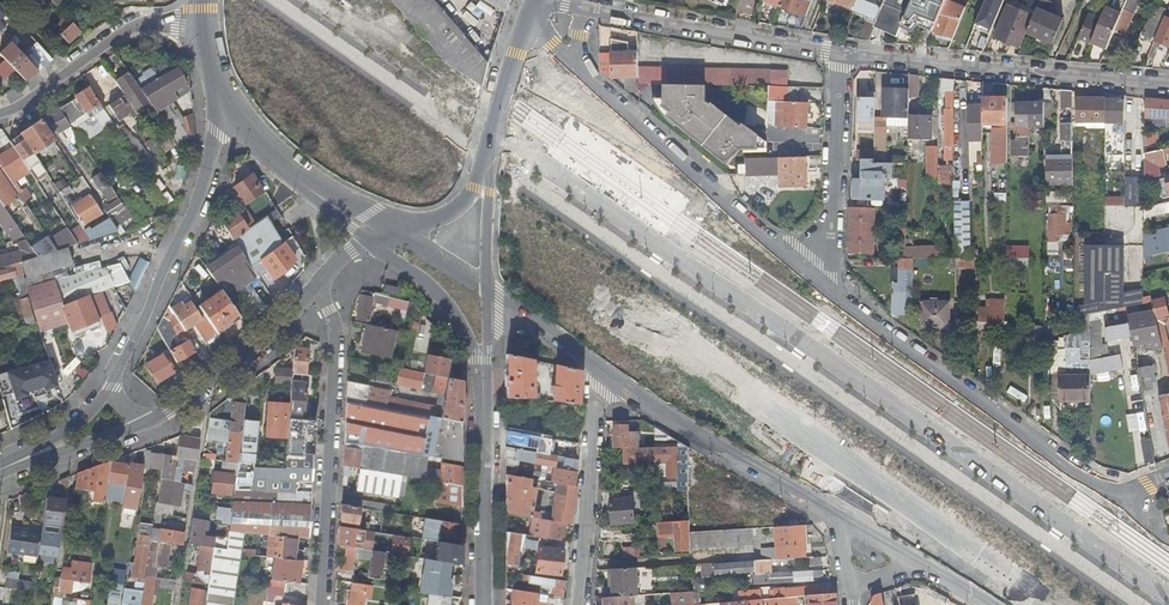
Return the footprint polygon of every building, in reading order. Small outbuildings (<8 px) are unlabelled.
[(431,43),(448,63),(484,86),(490,64),(436,0),(394,0),(431,43)] [(512,0),(483,0),(506,13),(512,0)] [(807,16),(813,0),(782,0),(779,7),(801,15),(801,14),(807,16)] [(855,11),(859,0),(829,0),(855,11)] [(855,11),(853,14),(868,20),(861,40),(870,41),(875,28),(886,0),(859,0),(855,11)] [(913,0),(886,0),(875,28),(898,37),(903,27),(913,0)] [(903,27),(912,31),(917,25),(934,32),(938,23),(947,0),(913,0),(903,27)] [(966,7),(947,0),(938,23),(934,32),(933,34),(953,39),(966,7)] [(976,25),(992,31),(1005,0),(986,0),(976,25)] [(1008,5),(995,39),(1020,48),(1039,4),(1029,0),(1028,0),(1023,11),(1008,5)] [(1027,34),(1053,45),(1064,20),(1047,13),(1052,0),(1041,0),(1027,34)] [(1107,47),(1127,0),(1110,0),(1103,16),(1103,17),(1100,23),(1096,31),(1092,41),(1107,47)] [(1114,35),(1122,39),(1139,0),(1129,0),(1114,35)] [(1150,17),(1161,22),(1166,10),(1156,6),(1150,17)] [(1103,17),(1091,11),(1079,39),(1091,44),(1092,41),(1096,31),(1100,23),(1103,17)] [(53,27),(68,43),(81,32),(66,16),(53,27)] [(1153,41),(1161,22),(1150,17),(1142,36),(1153,41)] [(1166,17),(1155,42),(1161,44),(1168,48),(1168,18),(1166,17)] [(976,25),(974,29),(990,36),(992,31),(976,25)] [(637,36),(638,37),(638,32),(633,31),(633,36),(629,37),(630,48),(637,48),(637,36)] [(625,78),(640,77),(640,72),(639,67),(639,52),(628,53),(628,44),(612,40),(612,53),(600,53),(600,70),(614,81),(614,78),(625,78)] [(1107,47),(1092,41),(1091,44),(1106,50),(1107,47)] [(37,43),(23,55),(37,71),(53,60),(37,43)] [(1159,49),(1153,46),(1149,57),(1155,59),(1159,49)] [(9,50),(6,54),(2,49),(0,51),(0,54),(25,80),(31,76),(18,63),(19,61),(12,54),(9,50)] [(186,83),(178,68),(141,90),(142,91),(157,113),(159,112),(168,105),(178,99),(174,90),(186,83)] [(138,92),(141,90),(129,72),(116,82),(122,91),(127,99),(132,95),(136,100),(141,97),(138,92)] [(724,74),(640,72),(640,77),(640,84),(672,85),(706,86),(769,87),(788,87),(788,75),(724,74)] [(878,85),(906,85),(906,74),(878,74),(878,85)] [(919,76),(911,76),(910,90),(910,93),(918,93),(919,76)] [(625,78),(625,90),(629,93),(640,92),(640,84),(640,77),(625,78)] [(954,147),(955,147),(956,80),(942,79),(942,92),(947,92),(946,110),(945,111),(945,161),(954,161),(954,147)] [(190,90),(186,83),(174,90),(178,99),(190,90)] [(78,96),(90,88),(87,84),(75,92),(78,96)] [(706,86),(672,85),(672,98),(672,104),(668,108),(662,113),(666,118),(672,123),(675,126),(677,124),(684,129),(686,127),(695,135),(693,137),(705,146),(708,141),(718,149),(714,153),(724,161),(725,162),(726,162),(727,162),(728,162),(729,162),(730,162),(730,161),(731,161),(731,160),(732,160),(732,159),(732,158),(733,157),(732,157),(732,156),(732,155),(731,154),(731,153),(730,152),(727,150),(728,148),(713,136),(727,119),(713,109),(706,103),(706,86)] [(788,87),(769,87),(768,101),(778,102),(777,127),(807,128),(808,103),(787,102),(788,87)] [(809,88),(788,87),(787,102),(808,103),(809,88)] [(90,88),(78,96),(101,131),(105,128),(107,131),(116,126),(90,88)] [(885,89),(885,93),(884,116),(910,117),(910,116),(910,93),(910,90),(885,89)] [(1062,108),(1073,108),(1073,91),(1062,90),(1062,108)] [(132,118),(138,115),(131,105),(127,99),(122,91),(106,101),(119,120),(129,113),(132,118)] [(858,131),(875,131),(876,123),(876,116),(876,93),(869,93),(869,97),(860,97),(858,131)] [(885,93),(876,93),(876,116),(884,116),(885,93)] [(137,102),(136,100),(132,95),(127,99),(131,105),(137,102)] [(92,137),(101,131),(78,96),(75,98),(76,98),(60,109),(67,119),(76,113),(92,137)] [(70,137),(77,133),(67,119),(60,109),(52,97),(45,102),(52,113),(45,116),(57,134),(64,130),(70,137)] [(672,104),(672,98),(659,97),(661,108),(662,113),(668,108),(672,104)] [(984,123),(985,123),(993,123),(993,132),(992,162),(1008,162),(1008,98),(983,97),(984,123)] [(1077,122),(1106,122),(1106,99),(1106,98),(1077,98),(1077,122)] [(1168,119),(1168,100),(1146,98),(1145,125),(1167,125),(1167,119),(1168,119)] [(1125,128),(1125,99),(1106,99),(1106,122),(1105,155),(1124,155),(1125,128)] [(1030,154),(1030,102),(1017,102),(1017,122),(1012,122),(1012,130),(1018,130),(1018,145),(1013,145),(1012,157),(1030,157),(1030,154)] [(1045,103),(1037,102),(1030,102),(1030,154),(1035,154),(1035,127),(1040,127),(1040,143),(1045,143),(1045,103)] [(983,104),(970,104),(970,140),(983,140),(983,104)] [(163,118),(173,112),(168,105),(159,112),(163,118)] [(161,120),(181,149),(192,142),(191,140),(187,133),(173,112),(163,118),(161,120)] [(83,143),(92,137),(76,113),(67,119),(77,133),(83,143)] [(933,116),(910,116),(910,117),(910,123),(909,139),(933,139),(933,116)] [(727,119),(713,136),(728,148),(727,150),(730,152),(736,156),(741,150),(768,151),(766,144),(744,126),(742,129),(728,118),(727,119)] [(40,120),(21,133),(23,138),(25,140),(33,152),(34,153),(38,150),(40,153),(51,146),(49,143),(53,140),(40,120)] [(888,163),(888,123),(876,123),(875,131),(875,153),(875,160),(875,163),(888,163)] [(984,132),(993,132),(993,123),(985,123),(984,132)] [(1073,167),(1073,123),(1063,123),(1063,141),(1063,153),(1058,153),(1058,159),(1048,159),(1047,172),(1052,172),(1069,172),(1073,172),(1073,171),(1073,167)] [(118,128),(125,138),(129,135),(122,125),(118,128)] [(686,127),(684,129),(693,137),(695,135),(686,127)] [(195,138),(194,129),(187,133),(191,140),(195,138)] [(30,172),(40,187),(49,181),(30,154),(33,152),(25,140),(23,138),(21,133),(9,141),(13,148),(19,157),(30,172)] [(1158,133),(1145,133),(1145,154),(1156,151),(1156,146),(1158,146),(1158,133)] [(129,135),(125,138),(137,155),(144,150),(138,141),(131,137),(129,135)] [(708,141),(705,146),(714,153),(718,149),(708,141)] [(927,178),(939,178),(939,167),(939,146),(927,146),(927,178)] [(13,148),(0,156),(0,160),(15,182),(30,172),(19,157),(13,148)] [(1156,151),(1145,154),(1145,178),(1145,180),(1152,178),(1152,163),(1159,161),(1159,165),(1168,163),(1166,153),(1168,152),(1168,148),(1156,151)] [(156,167),(144,150),(137,155),(148,172),(156,167)] [(779,158),(746,159),(745,174),(745,176),(779,175),(780,187),(806,187),(805,158),(779,158)] [(863,159),(863,177),(863,182),(854,182),(854,199),(874,200),(875,163),(875,160),(863,159)] [(893,178),(893,163),(888,163),(875,163),(874,200),(884,200),(884,178),(893,178)] [(173,178),(182,179),(184,165),(175,164),(173,178)] [(953,167),(939,167),(939,178),(939,185),(953,185),(953,167)] [(4,206),(12,201),(18,197),(0,171),(0,200),(4,206)] [(1070,184),(1069,172),(1052,172),(1052,180),(1052,184),(1066,184),(1070,184)] [(109,201),(116,196),(117,196),(109,184),(108,185),(101,173),(93,178),(109,201)] [(61,174),(52,181),(58,190),(59,192),(69,186),(61,174)] [(243,181),(239,184),(235,187),(239,194),(234,197),(238,203),(243,200),(247,205),(264,192),(252,175),(243,181)] [(1166,175),(1152,178),(1145,180),(1145,186),(1159,183),(1162,197),(1168,196),(1168,177),(1167,178),(1166,175)] [(1145,180),(1145,178),(1125,178),(1125,207),(1144,207),(1145,186),(1145,180)] [(73,191),(69,186),(59,192),(64,198),(90,240),(117,231),(109,218),(91,230),(86,223),(102,213),(90,194),(78,202),(76,199),(72,202),(68,195),(73,191)] [(119,200),(116,196),(109,201),(111,205),(119,200)] [(1124,197),(1105,197),(1105,206),(1115,206),(1124,206),(1124,197)] [(6,232),(16,225),(16,224),(4,206),(0,200),(0,223),(6,232)] [(106,209),(111,216),(124,207),(119,200),(111,205),(106,209)] [(23,218),(12,201),(4,206),(16,224),(23,218)] [(971,201),(955,201),(955,246),(972,247),(971,201)] [(31,216),(34,215),(27,206),(26,204),(21,207),(27,216),(29,214),(31,216)] [(1084,213),(1103,212),(1103,204),(1083,204),(1084,213)] [(1160,213),(1158,204),(1144,207),(1144,221),(1150,220),(1150,215),(1160,213)] [(126,213),(129,211),(127,209),(125,206),(124,207),(111,216),(118,226),(130,219),(126,213)] [(266,217),(255,224),(244,207),(236,212),(221,222),(234,242),(238,247),(250,266),(260,259),(284,243),(266,217)] [(874,254),(875,208),(874,208),(850,207),(848,253),(874,254)] [(1049,214),(1049,242),(1059,242),(1059,236),(1071,235),(1070,223),(1067,223),(1067,214),(1049,214)] [(18,243),(25,239),(17,226),(10,231),(18,243)] [(1144,233),(1144,258),(1168,252),(1168,227),(1144,233)] [(13,264),(22,261),(37,256),(25,239),(18,243),(20,251),(0,257),(0,268),(13,264)] [(294,259),(284,243),(260,259),(265,266),(262,268),(265,273),(268,271),(274,278),(287,269),(285,266),(294,259)] [(1085,302),(1104,299),(1105,273),(1105,245),(1085,245),(1085,302)] [(1124,245),(1105,245),(1105,273),(1124,273),(1124,245)] [(972,247),(955,246),(955,249),(955,259),(972,259),(972,253),(972,247)] [(73,264),(68,247),(58,250),(37,256),(22,261),(26,278),(27,278),(52,270),(73,264)] [(231,251),(206,268),(220,287),(251,267),(250,266),(238,247),(231,251)] [(1008,258),(1008,259),(1021,258),(1021,247),(1008,247),(1008,258)] [(1021,247),(1021,258),(1029,258),(1029,247),(1021,247)] [(938,250),(912,251),(912,258),(913,259),(932,258),(937,258),(938,258),(938,250)] [(893,314),(912,315),(913,269),(913,259),(912,258),(907,258),(901,258),(896,258),(896,262),(898,262),(899,269),(898,287),(894,287),(893,293),(893,314)] [(959,269),(977,269),(977,259),(972,259),(955,259),(950,258),(950,264),(959,264),(959,269)] [(1011,267),(1029,267),(1029,258),(1021,258),(1008,259),(1008,258),(1006,258),(1006,262),(1011,262),(1011,267)] [(22,261),(13,264),(14,267),(0,271),(0,280),(15,276),(18,289),(26,286),(22,261)] [(99,292),(114,287),(114,286),(130,282),(120,263),(100,269),(84,272),(55,280),(61,302),(63,309),(67,319),(69,322),(75,338),(85,334),(84,330),(99,324),(103,335),(115,331),(109,314),(107,315),(99,292)] [(254,278),(257,276),(251,267),(220,287),(226,297),(229,295),(254,278)] [(55,280),(52,270),(27,278),(26,278),(28,286),(55,280)] [(1124,297),(1124,273),(1105,273),(1104,299),(1104,311),(1127,307),(1143,304),(1143,298),(1143,294),(1124,297)] [(256,280),(254,278),(229,295),(231,297),(256,280)] [(68,322),(74,338),(75,338),(69,322),(67,319),(63,309),(61,302),(55,280),(27,288),(28,293),(39,326),(40,331),(68,322)] [(26,294),(28,293),(27,288),(26,286),(18,289),(20,295),(18,296),(19,299),(22,310),(26,326),(35,324),(26,294)] [(401,290),(386,286),(384,293),(399,297),(401,290)] [(388,305),(390,297),(364,291),(362,292),(356,320),(367,322),(372,301),(388,305)] [(221,292),(198,307),(205,317),(217,335),(240,320),(221,292)] [(1152,301),(1151,296),(1143,298),(1143,304),(1152,303),(1154,311),(1156,319),(1168,315),(1164,298),(1152,301)] [(1085,302),(1074,304),(1074,317),(1081,315),(1089,314),(1104,311),(1104,299),(1085,302)] [(180,308),(178,304),(171,309),(168,305),(159,322),(164,330),(168,322),(177,335),(194,324),(202,319),(191,301),(183,306),(180,308)] [(979,322),(977,322),(977,329),(995,329),(1005,329),(1005,301),(1003,301),(996,301),(996,304),(990,304),(990,308),(980,308),(979,322)] [(922,327),(931,328),(931,302),(922,302),(922,327)] [(951,302),(931,302),(931,328),(950,328),(951,302)] [(1107,341),(1132,336),(1128,315),(1127,307),(1104,311),(1089,314),(1091,327),(1091,347),(1091,373),(1116,368),(1122,360),(1121,354),(1109,357),(1107,344),(1104,344),(1102,321),(1120,318),(1121,326),(1106,328),(1107,341)] [(1153,351),(1164,349),(1156,319),(1154,311),(1138,314),(1137,313),(1128,315),(1132,336),(1134,346),(1151,343),(1153,351)] [(1084,347),(1091,347),(1091,327),(1089,314),(1081,315),(1083,341),(1084,341),(1084,347)] [(1156,319),(1164,349),(1164,351),(1168,350),(1168,344),(1164,325),(1168,324),(1168,316),(1156,319)] [(217,335),(205,317),(202,319),(194,324),(206,343),(217,335)] [(169,338),(164,330),(159,322),(156,328),(164,341),(169,338)] [(177,341),(182,338),(177,335),(168,322),(164,330),(169,338),(172,344),(177,341)] [(1029,325),(1029,346),(1040,346),(1040,333),(1040,327),(1040,323),(1029,325)] [(388,360),(395,331),(367,325),(361,354),(388,360)] [(175,349),(172,344),(169,338),(164,341),(165,344),(176,363),(194,352),(188,341),(187,341),(182,338),(177,341),(180,346),(175,349)] [(1063,365),(1063,347),(1062,347),(1062,339),(1052,339),(1052,365),(1063,365)] [(430,345),(426,366),(423,366),(422,369),(447,374),(450,359),(443,358),(445,348),(430,345)] [(1040,346),(1029,346),(1028,346),(1028,355),(1040,354),(1040,346)] [(20,368),(49,360),(45,347),(17,355),(10,357),(7,358),(6,353),(0,355),(0,370),(19,365),(20,368)] [(308,349),(294,348),(291,374),(306,375),(308,349)] [(157,359),(154,361),(147,366),(156,383),(174,373),(164,355),(157,359)] [(506,355),(506,399),(533,398),(539,399),(539,394),(532,394),(532,376),(535,376),(535,372),(532,372),(532,361),(506,355)] [(58,389),(49,360),(20,368),(0,374),(0,389),(1,394),(13,391),(16,400),(58,389)] [(554,394),(553,402),(578,406),(580,371),(556,366),(555,386),(551,386),(551,389),(551,394),(554,394)] [(1153,366),(1139,369),(1143,391),(1157,388),(1153,366)] [(400,368),(396,385),(429,392),(433,375),(409,370),(400,368)] [(273,386),(291,387),(291,375),(284,374),(278,373),(274,373),(273,386)] [(1061,413),(1091,413),(1091,373),(1061,374),(1061,413)] [(310,388),(311,376),(306,375),(291,374),(291,375),(291,387),(290,405),(289,411),(288,418),(302,419),(305,388),(310,388)] [(410,402),(408,412),(461,422),(461,381),(436,376),(433,393),(440,394),(445,395),(442,409),(437,408),(437,407),(410,402)] [(372,391),(372,387),(347,383),(346,399),(366,403),(368,390),(372,391)] [(390,390),(372,387),(372,391),(368,390),(366,403),(386,407),(388,398),(390,390)] [(445,395),(440,394),(437,407),(437,408),(442,409),(445,395)] [(1167,395),(1159,396),(1168,446),(1168,395),(1167,395)] [(388,398),(386,407),(408,412),(410,402),(388,398)] [(386,407),(366,403),(346,399),(344,442),(386,449),(428,456),(462,462),(461,422),(408,412),(386,407)] [(209,418),(207,428),(230,431),(241,433),(243,420),(245,404),(233,403),(231,421),(209,418)] [(289,411),(290,405),(269,403),(267,439),(287,441),(288,420),(288,418),(289,411)] [(1126,414),(1128,432),(1146,430),(1144,412),(1126,414)] [(315,435),(315,420),(302,419),(288,418),(288,420),(287,441),(285,455),(284,467),(276,466),(253,463),(238,462),(238,464),(237,471),(237,472),(234,491),(234,494),(232,509),(230,524),(228,539),(226,549),(213,547),(210,569),(207,585),(204,604),(233,604),(238,575),(241,555),(242,548),(245,532),(269,535),(297,537),(309,538),(311,496),(314,454),(300,454),(302,434),(315,435)] [(258,422),(243,420),(241,433),(238,462),(253,463),(257,423),(258,422)] [(616,425),(616,449),(626,449),(638,448),(639,433),(630,433),(630,425),(616,425)] [(630,425),(630,433),(639,433),(639,425),(630,425)] [(228,444),(225,462),(238,464),(238,462),(241,433),(230,431),(207,428),(205,441),(228,444)] [(655,428),(656,448),(682,447),(682,443),(655,428)] [(556,456),(559,441),(508,431),(506,431),(506,445),(528,448),(528,445),(536,446),(535,449),(535,453),(556,456)] [(179,436),(176,456),(196,460),(200,439),(179,436)] [(1139,439),(1142,463),(1153,462),(1150,437),(1139,439)] [(559,441),(556,456),(560,457),(578,460),(579,445),(575,444),(559,441)] [(385,453),(386,449),(344,442),(344,446),(385,453)] [(385,453),(344,446),(343,466),(345,466),(362,469),(398,475),(425,480),(426,469),(428,457),(428,456),(386,449),(385,453)] [(534,458),(533,464),(541,466),(546,467),(554,468),(556,456),(535,453),(506,447),(506,460),(527,463),(528,456),(534,458)] [(638,448),(626,449),(626,464),(668,462),(668,478),(678,478),(678,492),(687,492),(688,447),(682,447),(656,448),(638,448)] [(163,454),(151,453),(149,468),(161,469),(163,454)] [(125,464),(111,463),(106,498),(124,501),(129,466),(131,454),(126,456),(125,464)] [(194,472),(196,460),(176,456),(163,454),(161,469),(160,479),(180,483),(182,473),(177,473),(178,469),(194,472)] [(277,455),(276,466),(284,467),(285,455),(277,455)] [(125,464),(126,456),(112,461),(111,463),(125,464)] [(562,461),(562,469),(577,472),(578,460),(560,457),(559,460),(562,461)] [(94,502),(105,504),(106,498),(111,463),(112,461),(78,474),(76,488),(96,491),(94,502)] [(237,471),(238,464),(225,462),(223,461),(222,470),(237,472),(237,471)] [(441,469),(426,469),(425,480),(434,481),(440,482),(462,486),(462,466),(440,462),(441,469)] [(515,474),(539,478),(541,467),(517,463),(515,474)] [(143,468),(129,466),(124,501),(123,506),(137,509),(143,468)] [(552,477),(551,483),(571,486),(573,472),(554,469),(552,477)] [(232,475),(214,473),(211,492),(228,495),(232,475)] [(571,524),(576,487),(571,486),(551,483),(548,482),(506,475),(506,514),(531,518),(566,523),(571,524)] [(663,478),(663,483),(664,493),(678,492),(678,478),(668,478),(663,478)] [(181,496),(182,492),(183,489),(191,491),(192,486),(183,483),(180,483),(160,479),(159,483),(162,484),(159,502),(156,502),(155,512),(163,514),(171,516),(172,505),(180,506),(181,496)] [(438,502),(462,506),(462,486),(440,482),(438,502)] [(635,482),(635,493),(656,493),(655,482),(635,482)] [(689,509),(746,506),(782,505),(782,502),(755,486),(688,488),(688,492),(689,509)] [(43,522),(62,525),(66,501),(47,499),(43,522)] [(612,500),(613,524),(634,523),(633,499),(612,500)] [(365,512),(366,509),(341,505),(340,521),(358,524),(360,511),(365,512)] [(746,506),(747,523),(783,523),(782,505),(746,506)] [(222,522),(230,524),(232,509),(224,507),(217,506),(216,517),(222,518),(222,522)] [(747,523),(746,506),(689,509),(689,522),(690,533),(691,533),(748,530),(747,523)] [(364,524),(364,530),(374,532),(380,533),(384,512),(372,510),(369,524),(366,523),(364,524)] [(174,532),(170,531),(160,529),(163,514),(155,512),(152,529),(151,537),(150,541),(169,543),(182,545),(184,533),(174,532)] [(8,552),(37,556),(38,554),(41,528),(29,527),(28,530),(14,528),(15,519),(13,518),(8,552)] [(531,518),(529,536),(545,539),(562,542),(566,523),(531,518)] [(204,531),(206,521),(193,519),(189,543),(212,547),(213,547),(226,549),(228,539),(204,535),(204,531)] [(457,534),(459,524),(426,519),(422,540),(423,540),(437,542),(462,546),(462,534),(457,534)] [(62,525),(43,522),(41,528),(38,554),(58,557),(62,525)] [(659,524),(660,536),(676,535),(677,552),(690,551),(690,533),(689,522),(683,523),(659,524)] [(141,579),(143,579),(150,537),(151,537),(152,529),(143,528),(143,525),(141,525),(135,563),(129,562),(127,577),(141,579)] [(364,530),(339,527),(338,546),(346,547),(366,550),(372,551),(401,556),(408,557),(411,538),(393,535),(391,547),(372,544),(374,532),(364,530)] [(805,547),(804,527),(776,528),(777,549),(805,547)] [(753,545),(752,530),(748,530),(691,533),(691,550),(753,545)] [(543,549),(545,539),(529,536),(506,532),(506,573),(518,574),(518,566),(517,566),(518,555),(521,555),(522,553),(519,552),(519,549),(535,552),(538,551),(535,572),(560,575),(562,551),(543,549)] [(269,535),(267,557),(275,558),(295,560),(297,537),(269,535)] [(167,558),(169,543),(150,541),(145,576),(146,576),(155,577),(156,568),(172,569),(173,559),(167,558)] [(428,554),(427,560),(452,564),(462,565),(462,546),(437,542),(435,556),(428,554)] [(338,566),(337,570),(353,572),(355,556),(365,558),(366,550),(346,547),(344,562),(338,561),(338,566)] [(805,547),(777,549),(761,550),(762,561),(771,560),(806,558),(805,547)] [(184,572),(183,581),(207,585),(210,569),(208,567),(211,550),(202,548),(198,575),(184,572)] [(616,550),(617,558),(634,557),(634,548),(616,550)] [(372,551),(371,558),(368,578),(380,579),(383,560),(400,563),(401,556),(372,551)] [(822,567),(821,557),(806,558),(807,567),(822,567)] [(298,583),(301,560),(295,560),(275,558),(272,580),(286,582),(298,583)] [(449,580),(452,564),(427,560),(424,560),(419,593),(430,595),(450,598),(451,598),(453,586),(450,586),(451,580),(449,580)] [(751,574),(751,575),(755,575),(772,574),(771,560),(762,561),(754,561),(754,563),(715,566),(715,576),(751,574)] [(79,586),(85,587),(89,588),(91,574),(92,564),(73,561),(71,571),(63,570),(61,579),(59,591),(63,592),(71,593),(71,592),(73,581),(80,582),(79,586)] [(702,564),(703,578),(715,577),(715,576),(715,566),(715,563),(702,564)] [(612,570),(614,597),(639,595),(638,583),(641,583),(640,579),(638,579),(637,568),(612,570)] [(755,575),(755,584),(813,581),(813,579),(824,578),(823,571),(812,572),(794,573),(772,574),(755,575)] [(551,586),(549,596),(550,596),(563,598),(565,581),(526,575),(525,582),(551,586)] [(155,577),(146,576),(142,604),(141,604),(151,604),(152,595),(155,577)] [(152,595),(159,596),(161,588),(162,579),(155,577),(152,595)] [(724,586),(724,577),(715,577),(715,586),(724,586)] [(63,592),(59,591),(61,579),(55,578),(51,604),(61,604),(63,592)] [(6,588),(32,592),(33,583),(7,579),(6,588)] [(145,579),(143,579),(141,579),(140,584),(137,583),(136,590),(126,589),(124,604),(141,604),(145,579)] [(175,590),(176,580),(173,580),(162,579),(161,588),(175,590)] [(284,597),(286,582),(272,580),(270,579),(267,602),(274,603),(275,596),(284,597)] [(387,579),(385,588),(394,589),(395,590),(397,580),(387,579)] [(73,581),(71,592),(80,591),(82,590),(84,589),(85,588),(85,587),(79,586),(80,582),(73,581)] [(365,585),(352,583),(349,604),(362,604),(363,598),(365,585)] [(365,585),(363,598),(371,599),(373,586),(365,585)] [(823,595),(832,594),(831,589),(828,589),(824,586),(822,586),(799,588),(799,587),(775,589),(775,592),(776,599),(798,597),(807,596),(823,595)] [(203,591),(191,589),(189,604),(201,604),(203,591)] [(506,601),(506,604),(546,604),(535,602),(536,594),(515,591),(513,602),(506,601)] [(747,593),(748,601),(749,601),(763,600),(763,591),(747,593)] [(673,604),(695,604),(695,592),(677,593),(677,600),(673,601),(673,604)] [(664,594),(639,595),(614,597),(607,597),(607,604),(635,604),(634,601),(664,599),(664,594)] [(833,594),(832,594),(823,595),(807,596),(807,604),(835,604),(833,594)] [(873,604),(884,604),(882,594),(875,597),(872,601),(873,604)] [(450,598),(430,595),(428,604),(450,604),(450,598)] [(565,599),(563,598),(550,596),(548,604),(565,604),(565,599)] [(712,604),(798,604),(798,597),(776,599),(773,599),(763,600),(749,601),(748,601),(722,603),(712,604)]
